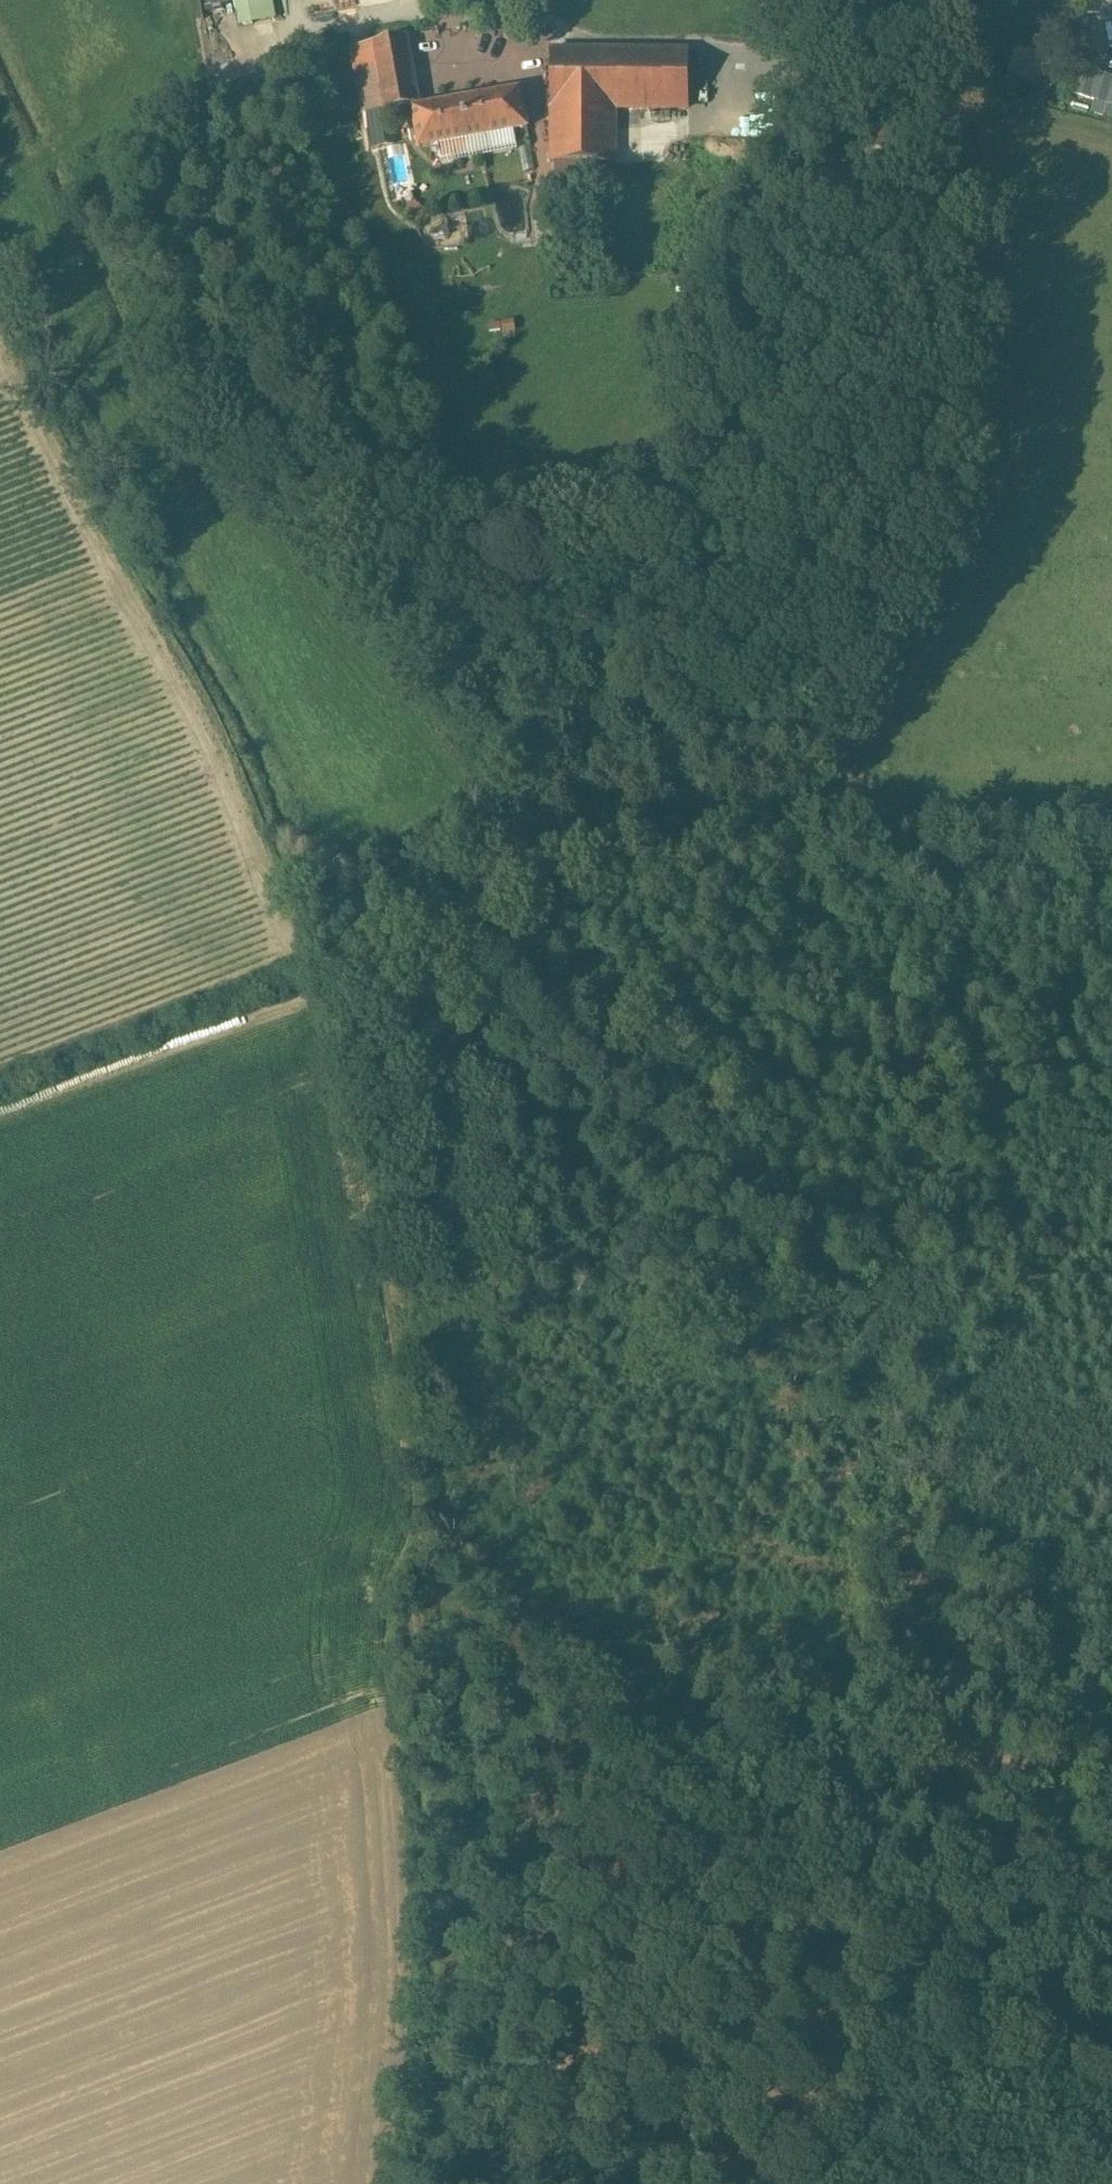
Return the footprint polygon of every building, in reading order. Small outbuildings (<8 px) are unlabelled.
[(241,31),(277,23),(272,0),(235,0),(241,31)] [(406,39),(371,45),(384,113),(418,106),(406,39)] [(689,52),(552,53),(553,163),(613,163),(613,110),(689,109),(689,52)] [(1068,67),(1062,88),(1075,91),(1073,97),(1094,103),(1091,113),(1104,116),(1107,105),(1111,106),(1111,79),(1068,67)] [(520,92),(412,112),(419,150),(527,130),(520,92)]
